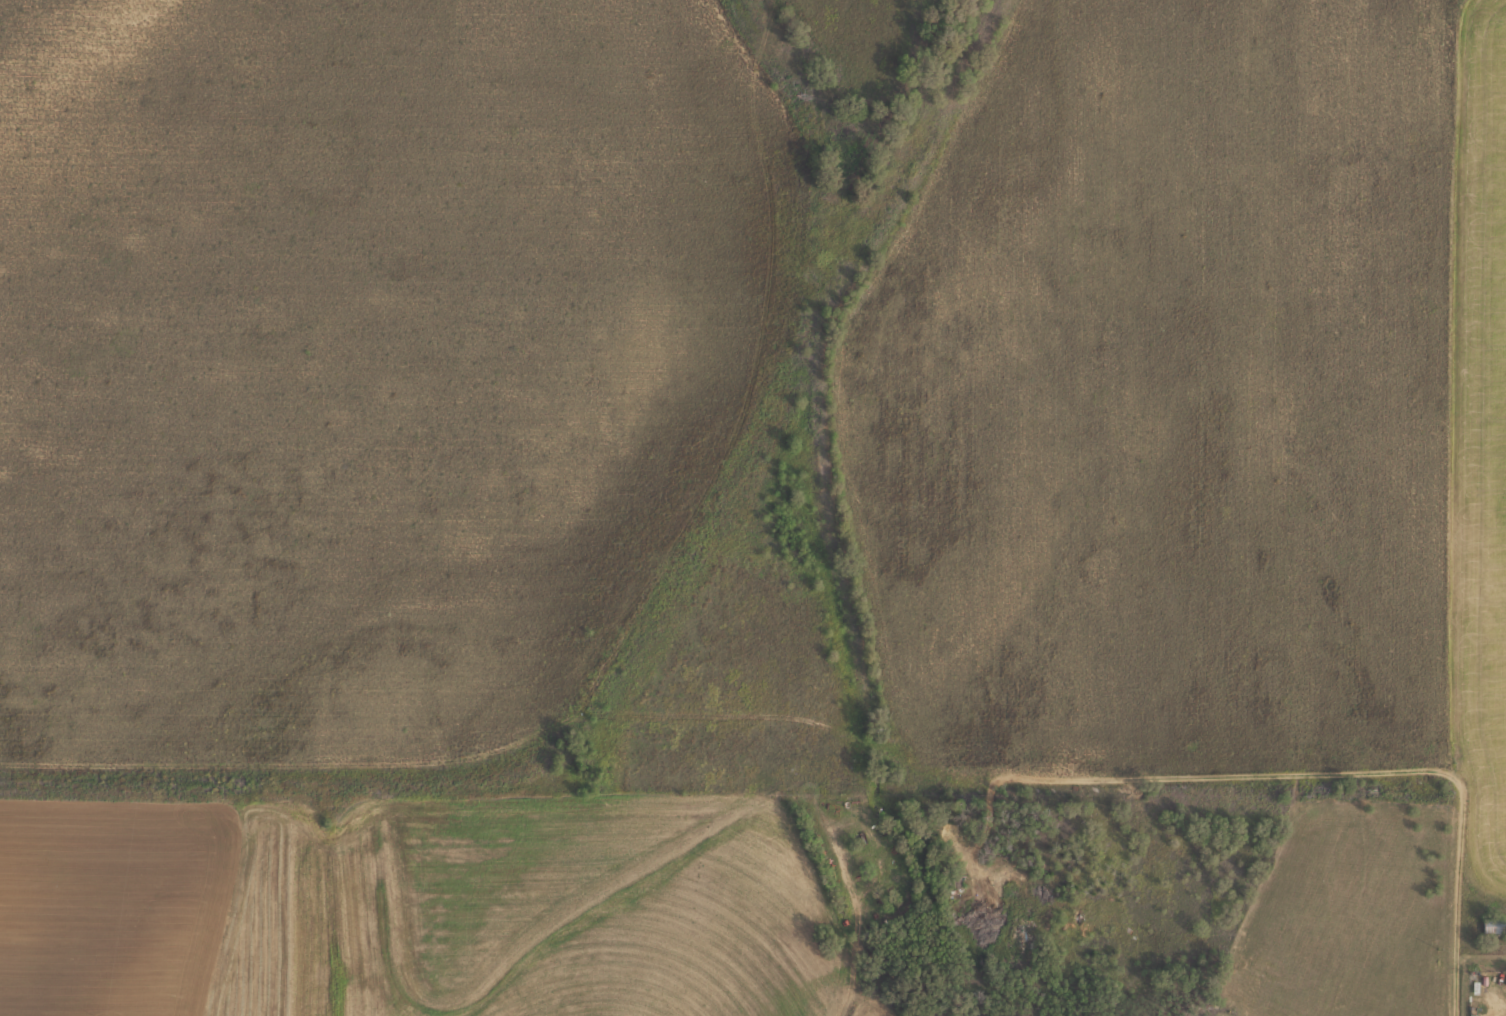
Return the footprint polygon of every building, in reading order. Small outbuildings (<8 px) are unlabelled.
[(1505,932),(1505,917),(1481,917),(1481,932),(1505,932)]
